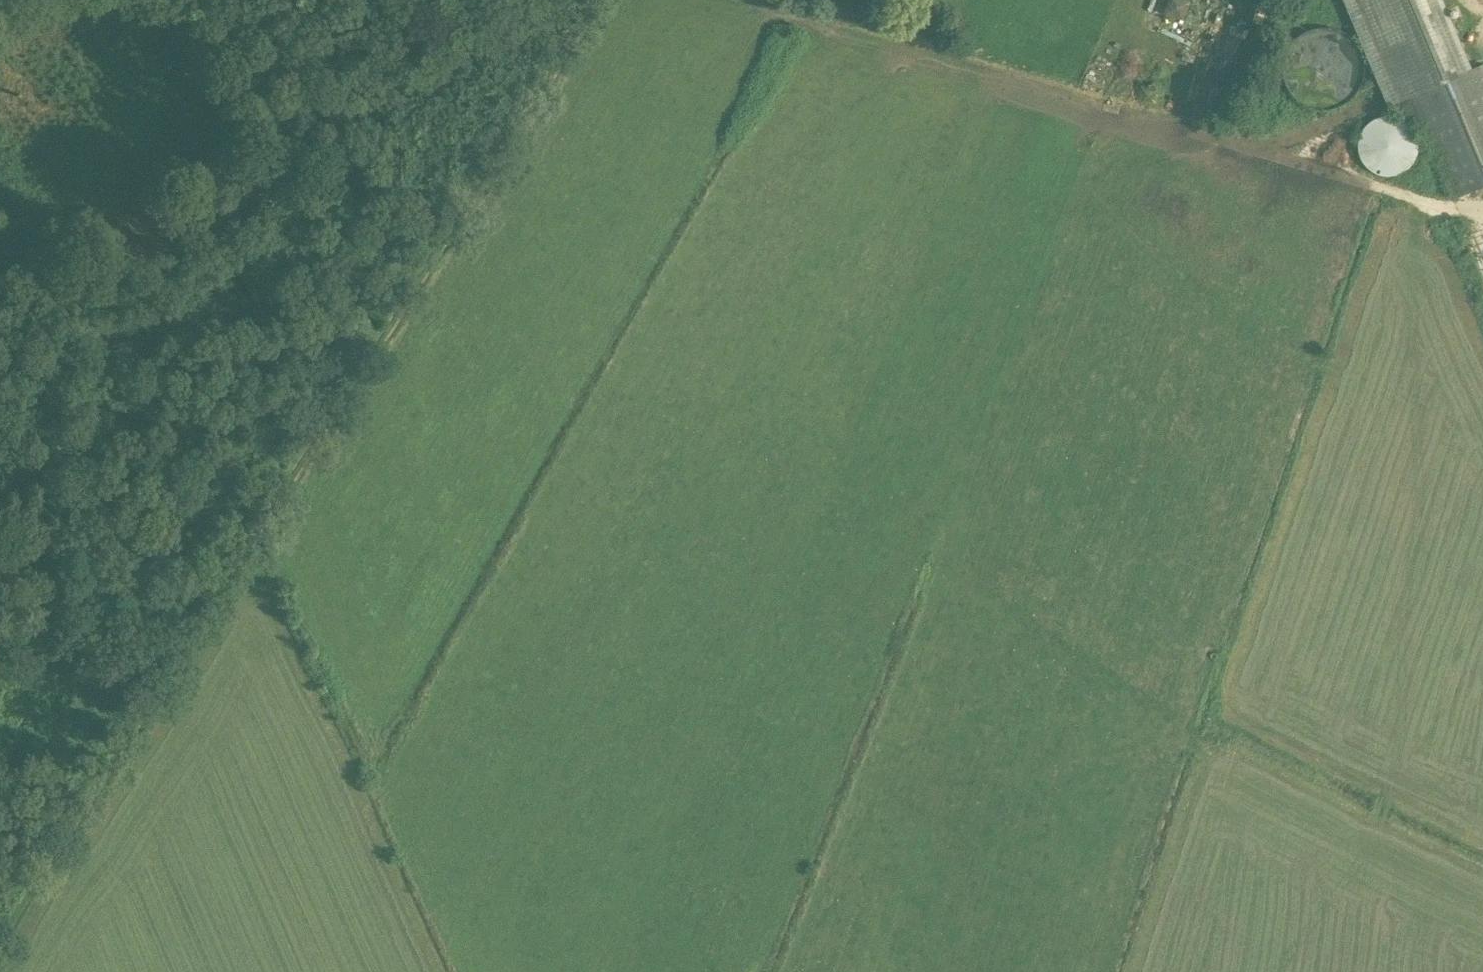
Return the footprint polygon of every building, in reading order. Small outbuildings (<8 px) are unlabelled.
[(1469,70),(1439,0),(1348,0),(1394,110),(1415,128),(1421,126),(1452,200),(1482,187),(1482,64),(1469,70)] [(1294,44),(1300,51),(1286,63),(1315,98),(1326,88),(1331,94),(1368,63),(1327,16),(1294,44)] [(1369,170),(1377,175),(1387,177),(1396,176),(1405,172),(1412,165),(1416,157),(1418,148),(1417,138),(1413,130),(1407,123),(1399,118),(1389,116),(1380,117),(1371,121),(1364,128),(1360,136),(1358,145),(1359,155),(1363,163),(1369,170)]
